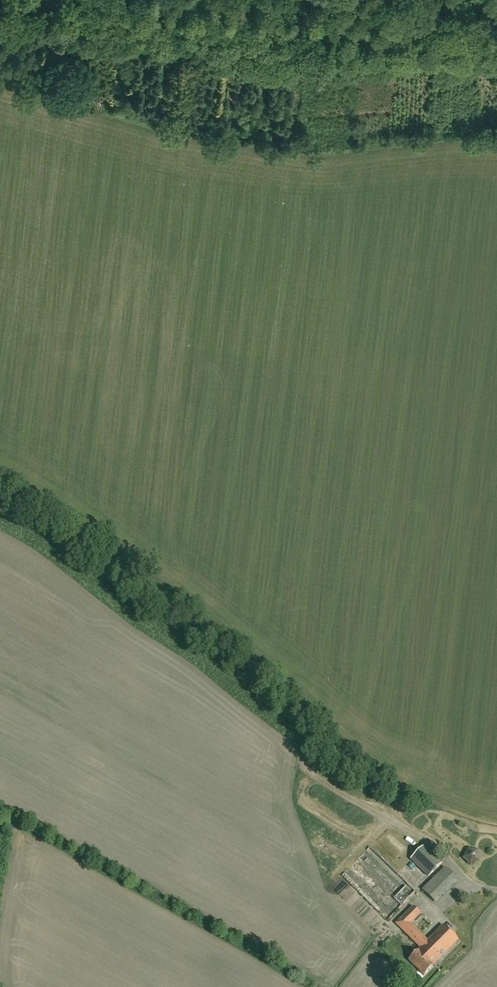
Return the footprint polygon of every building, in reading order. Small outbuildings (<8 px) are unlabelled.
[(370,847),(356,861),(341,875),(387,920),(415,892),(370,847)] [(411,860),(428,877),(440,864),(423,847),(411,860)] [(468,856),(473,866),(482,861),(477,851),(468,856)] [(433,902),(456,879),(444,868),(421,890),(433,902)] [(433,965),(457,941),(443,926),(425,943),(420,939),(422,937),(410,924),(420,914),(413,907),(396,924),(420,948),(408,961),(423,976),(433,966),(433,965)]
